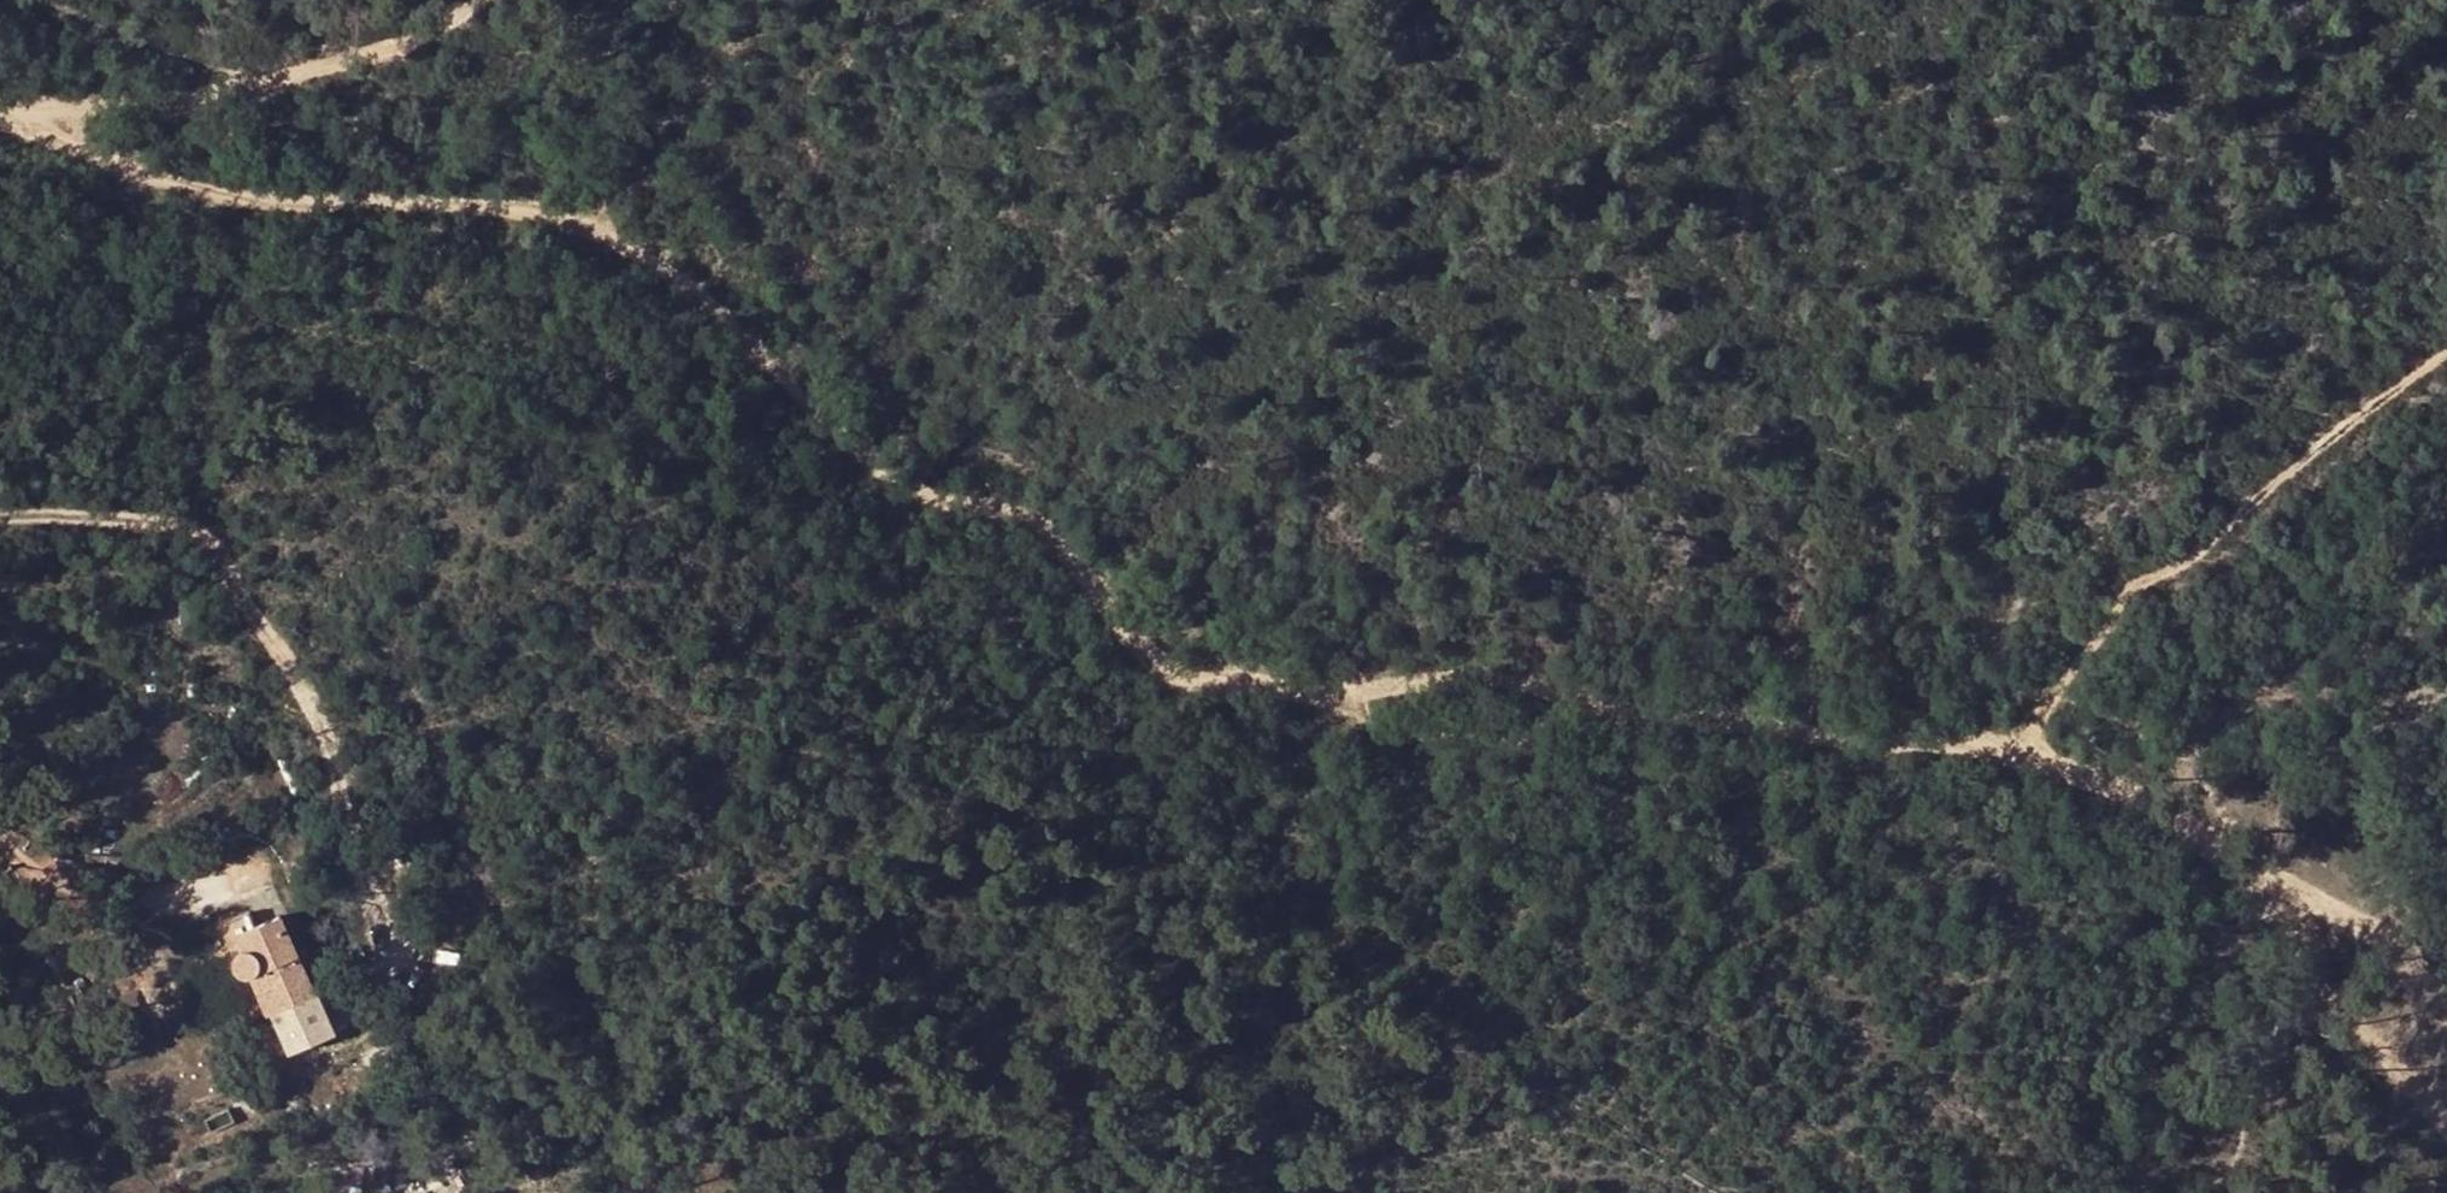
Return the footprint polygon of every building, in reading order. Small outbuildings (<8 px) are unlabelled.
[(283,915),(249,929),(255,943),(247,946),(239,954),(233,962),(235,968),(245,974),(257,976),(272,1013),(317,994),(283,915)]
